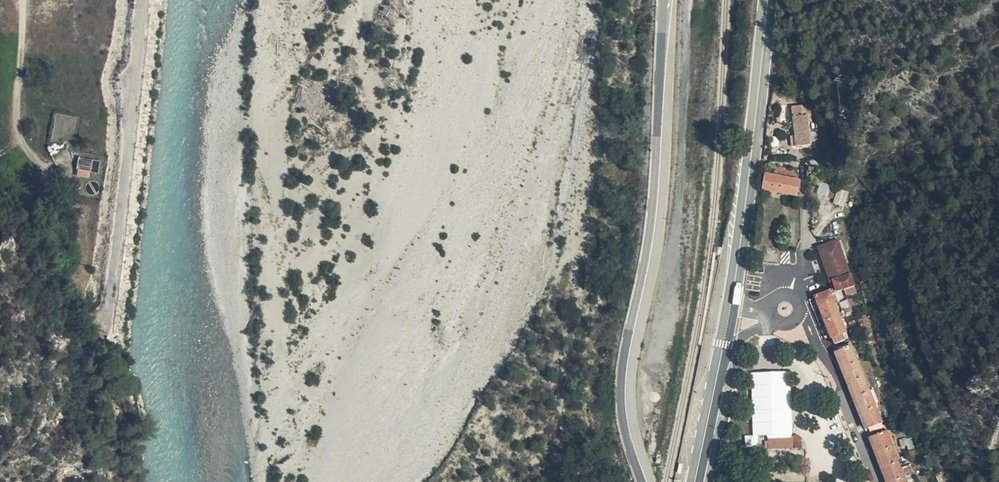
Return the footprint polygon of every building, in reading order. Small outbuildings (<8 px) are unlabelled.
[(801,93),(787,97),(796,133),(810,129),(801,93)] [(77,175),(90,177),(91,160),(79,159),(77,175)] [(774,188),(798,192),(798,188),(797,178),(795,165),(775,162),(773,169),(765,168),(762,184),(774,188)] [(828,182),(820,179),(817,191),(826,193),(828,182)] [(71,180),(69,186),(81,188),(83,182),(71,180)] [(831,279),(833,286),(853,281),(840,237),(818,242),(828,280),(831,279)] [(832,301),(836,300),(831,287),(830,287),(813,294),(818,307),(832,301)] [(822,318),(836,312),(832,301),(818,307),(822,318)] [(847,336),(836,312),(822,318),(831,342),(847,336)] [(848,344),(834,350),(836,355),(850,388),(866,429),(880,424),(866,388),(860,373),(848,344)] [(0,418),(11,417),(11,410),(0,411),(0,416),(0,418)] [(895,462),(896,462),(883,431),(868,436),(881,468),(895,462)] [(792,434),(766,435),(766,439),(761,439),(762,445),(792,445),(792,434)] [(901,477),(895,462),(881,468),(887,481),(888,481),(901,477)]
